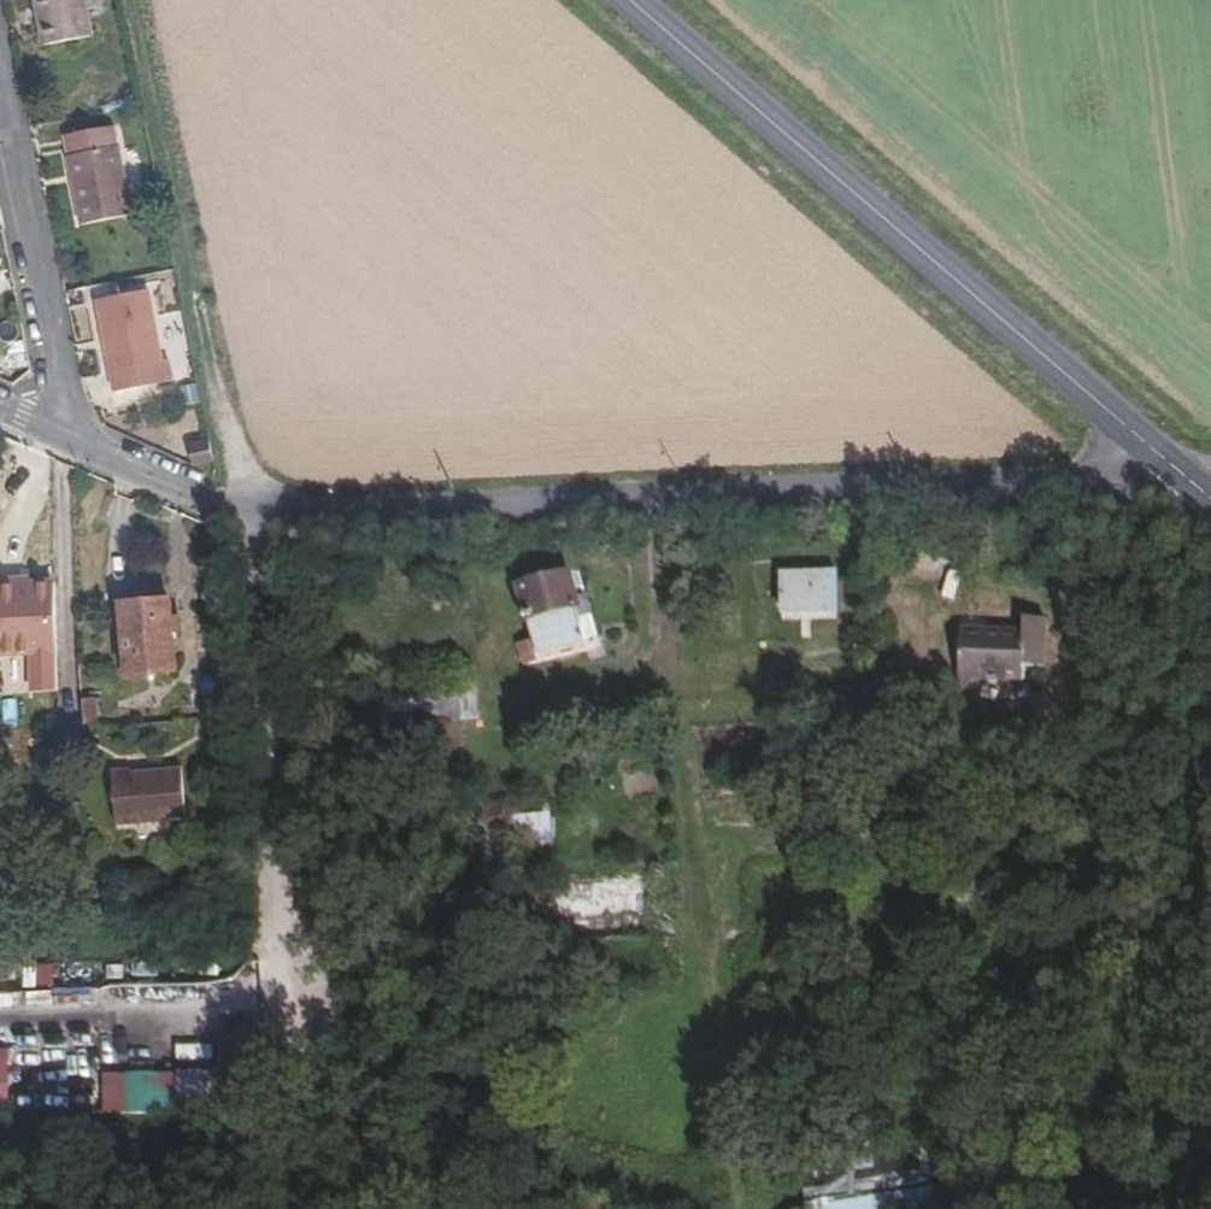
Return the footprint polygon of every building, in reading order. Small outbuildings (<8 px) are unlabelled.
[(85,0),(34,0),(43,46),(92,37),(85,0)] [(132,216),(114,125),(62,136),(80,225),(132,216)] [(161,361),(147,290),(95,300),(113,392),(173,380),(168,360),(161,361)] [(212,462),(208,442),(188,446),(192,465),(212,462)] [(453,575),(439,576),(442,597),(453,595),(453,575)] [(585,611),(575,578),(516,593),(530,641),(519,646),(526,668),(584,653),(582,638),(589,636),(587,625),(578,625),(577,614),(585,611)] [(783,592),(783,626),(820,626),(819,592),(783,592)] [(170,597),(118,603),(124,675),(177,670),(173,634),(181,633),(180,616),(172,617),(170,597)] [(1022,616),(961,617),(963,669),(1027,668),(1027,653),(1046,652),(1043,603),(1021,604),(1022,616)] [(1049,671),(1070,671),(1070,617),(1048,617),(1049,671)] [(98,725),(95,698),(81,699),(83,726),(98,725)] [(182,768),(131,772),(131,769),(110,771),(115,826),(186,820),(182,768)] [(521,815),(520,843),(556,844),(556,816),(521,815)] [(478,883),(513,879),(505,823),(471,827),(478,883)] [(648,873),(574,877),(576,913),(649,910),(648,873)] [(585,921),(584,939),(611,941),(612,923),(585,921)] [(17,1111),(16,1042),(0,1042),(0,1111),(17,1111)] [(268,1072),(179,1073),(179,1113),(222,1112),(222,1114),(268,1115),(268,1072)] [(823,1181),(820,1153),(799,1155),(806,1208),(939,1208),(933,1166),(823,1181)]
